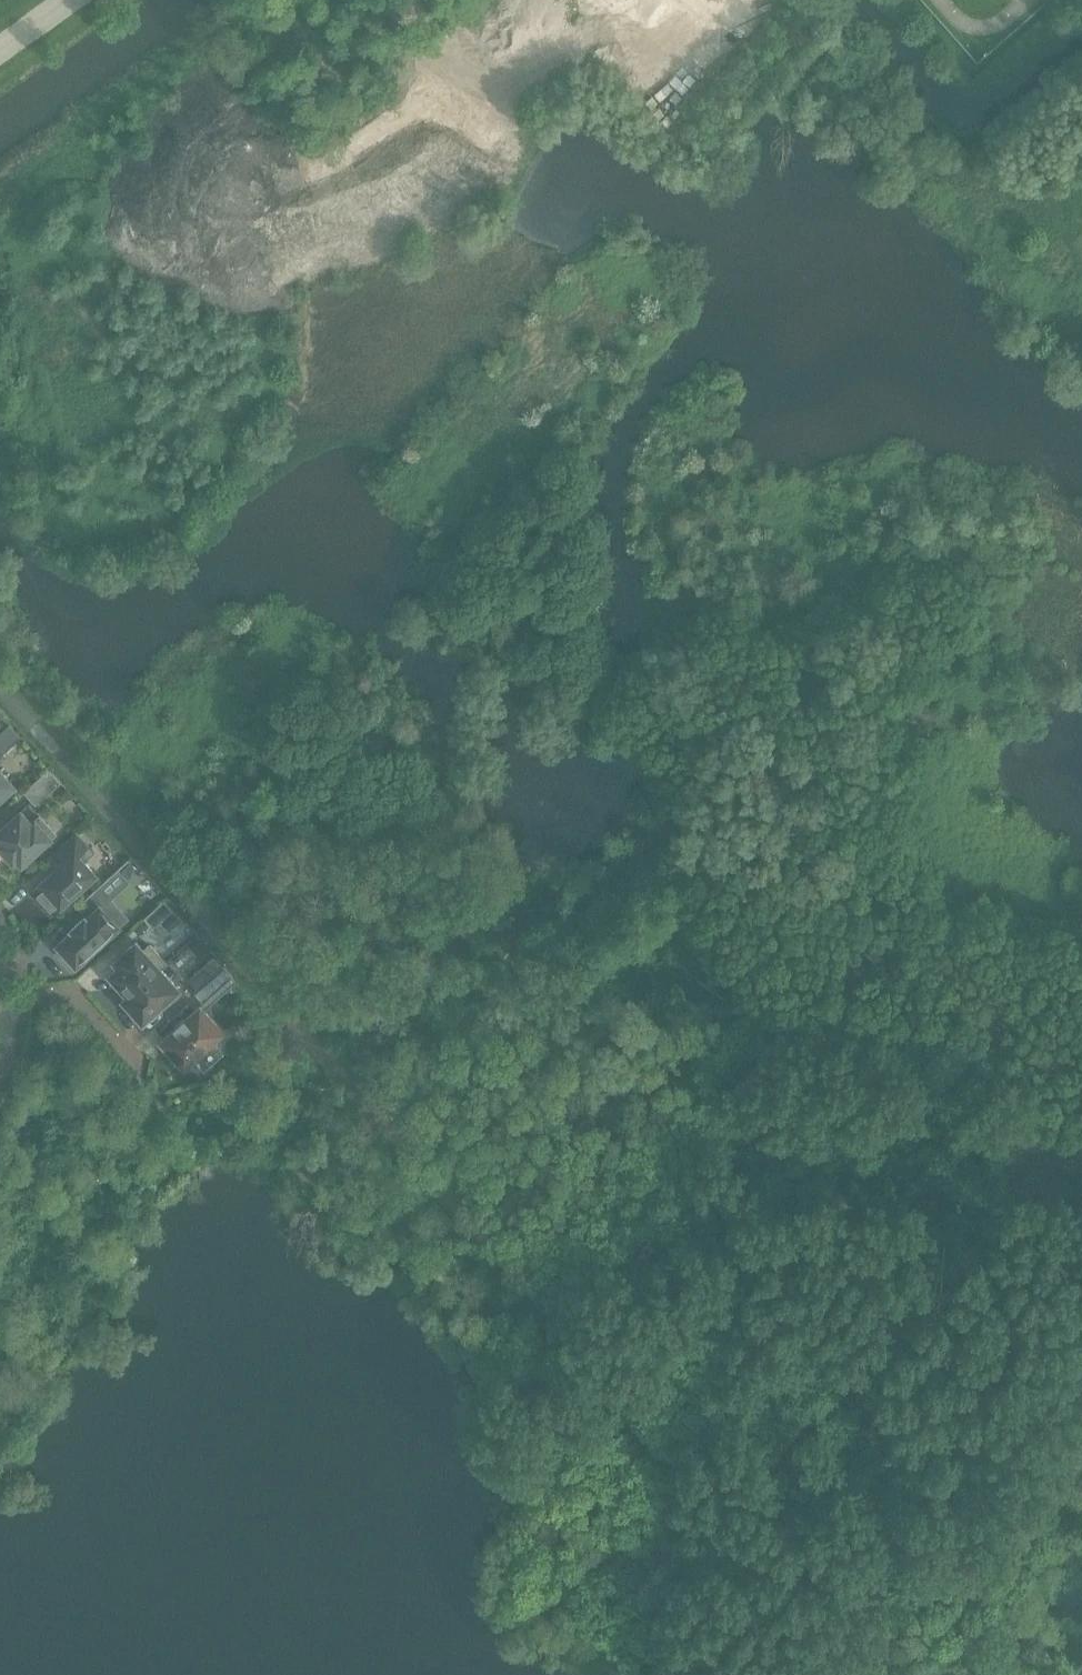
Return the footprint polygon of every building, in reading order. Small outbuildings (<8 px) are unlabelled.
[(20,737),(9,724),(0,731),(0,755),(20,737)] [(35,804),(60,782),(48,768),(22,791),(35,804)] [(0,771),(0,797),(13,785),(0,771)] [(54,833),(39,816),(31,823),(20,810),(0,828),(0,840),(1,841),(0,842),(0,847),(13,861),(16,858),(21,863),(54,833)] [(95,874),(83,861),(93,852),(76,833),(55,851),(64,861),(31,891),(51,913),(95,874)] [(152,928),(173,909),(164,899),(143,918),(152,928)] [(76,964),(118,925),(99,905),(86,917),(84,916),(71,928),(72,930),(57,944),(60,947),(58,949),(70,963),(73,961),(76,964)] [(196,935),(187,943),(192,949),(202,951),(206,947),(196,935)] [(128,995),(165,962),(149,944),(143,949),(136,941),(120,955),(124,960),(109,974),(128,995)] [(197,989),(223,966),(214,956),(188,979),(197,989)] [(142,1021),(178,989),(160,968),(166,963),(165,962),(128,995),(134,1002),(129,1007),(142,1021)] [(223,1032),(204,1010),(236,981),(223,966),(197,989),(193,992),(203,1002),(185,1018),(183,1016),(173,1025),(175,1027),(160,1041),(171,1053),(169,1055),(178,1065),(180,1063),(184,1067),(197,1056),(204,1064),(218,1052),(211,1043),(223,1032)]
